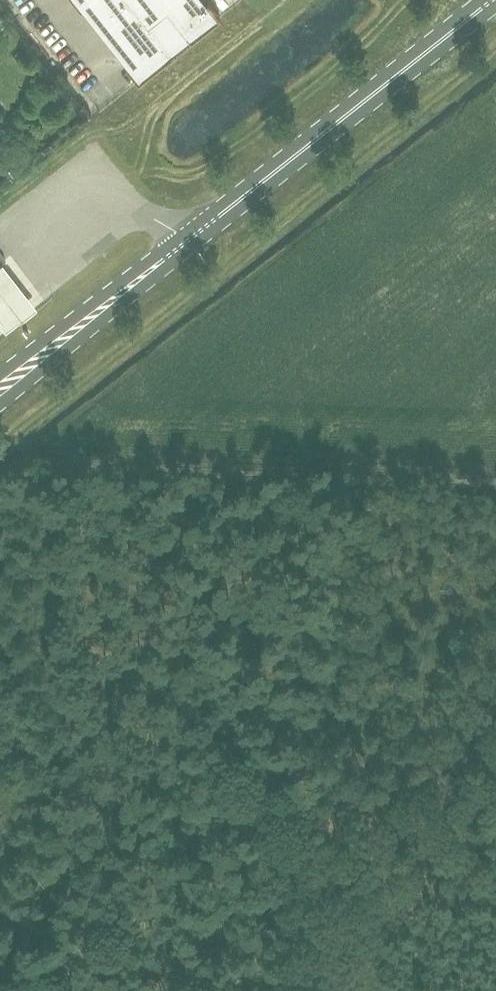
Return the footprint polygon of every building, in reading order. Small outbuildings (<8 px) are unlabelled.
[(220,17),(206,0),(77,0),(140,80),(220,17)] [(10,332),(37,310),(3,267),(0,269),(0,319),(10,332)]
